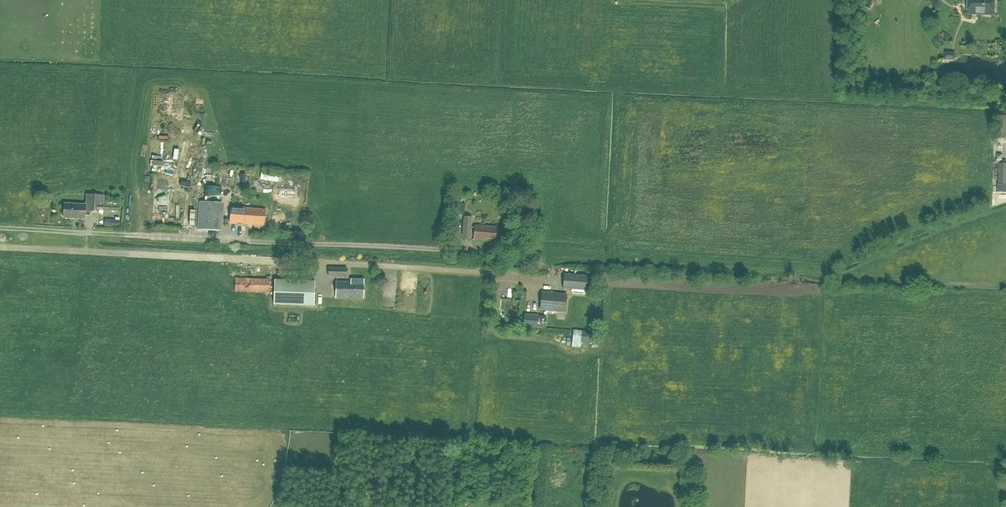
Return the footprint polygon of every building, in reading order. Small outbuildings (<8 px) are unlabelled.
[(995,0),(968,0),(967,14),(994,15),(995,0)] [(1005,132),(1005,116),(998,115),(997,138),(1005,139),(1005,132)] [(118,207),(104,206),(105,195),(86,194),(85,205),(64,204),(64,209),(62,210),(61,215),(63,216),(63,218),(84,219),(85,215),(89,215),(91,211),(97,212),(97,210),(118,211),(118,207)] [(197,229),(219,231),(221,203),(200,201),(197,229)] [(264,226),(265,210),(231,207),(230,223),(231,223),(231,222),(236,223),(250,225),(251,224),(253,224),(253,225),(264,226)] [(470,240),(471,217),(464,217),(462,239),(470,240)] [(495,239),(496,227),(474,226),(473,240),(485,241),(486,239),(495,239)] [(337,276),(343,276),(347,276),(347,269),(328,269),(328,277),(337,277),(337,276)] [(585,290),(586,276),(563,274),(562,288),(585,290)] [(270,292),(270,280),(235,279),(235,291),(270,292)] [(363,299),(364,279),(351,279),(351,282),(336,281),(335,298),(363,299)] [(314,306),(315,281),(274,280),(273,304),(314,306)] [(564,312),(566,294),(541,292),(539,310),(564,312)] [(538,315),(524,314),(523,326),(537,327),(538,315)]
